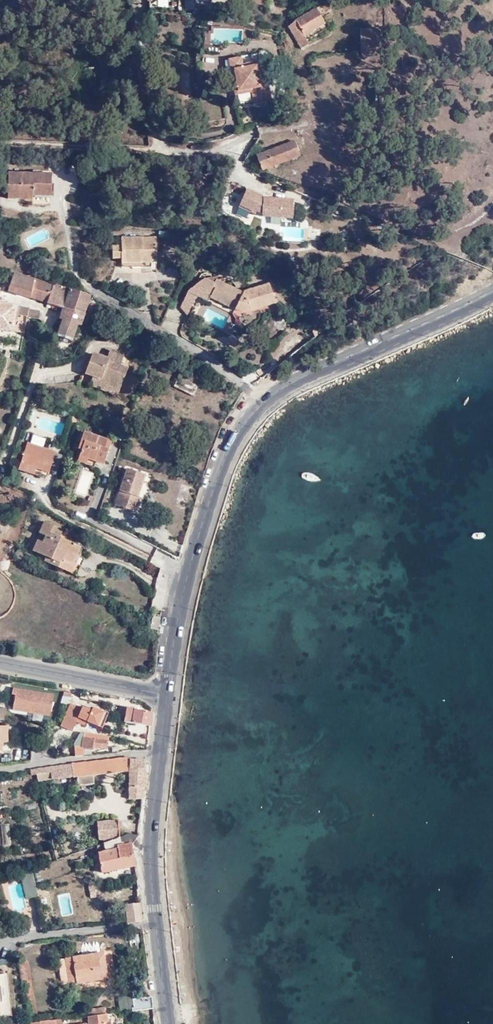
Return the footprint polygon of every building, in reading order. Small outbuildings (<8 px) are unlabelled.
[(151,13),(184,14),(183,0),(149,0),(150,9),(151,13)] [(290,26),(300,46),(329,30),(318,9),(297,20),(298,22),(290,26)] [(242,60),(229,62),(236,98),(251,95),(254,107),(262,105),(259,93),(267,91),(260,63),(244,67),(242,60)] [(259,93),(262,105),(270,103),(267,91),(259,93)] [(295,141),(256,155),(263,172),(302,158),(295,141)] [(33,196),(51,196),(51,173),(8,173),(7,197),(33,198),(33,196)] [(263,196),(247,189),(240,206),(256,213),(256,212),(259,213),(262,216),(262,217),(293,219),(294,200),(262,198),(263,196)] [(51,205),(51,196),(33,196),(33,198),(33,205),(51,205)] [(148,248),(148,241),(121,241),(120,249),(111,248),(110,261),(120,261),(120,264),(140,264),(140,270),(150,270),(150,258),(155,259),(155,248),(148,248)] [(18,251),(12,247),(7,252),(13,257),(18,251)] [(32,280),(16,274),(13,282),(9,293),(30,300),(36,281),(32,280)] [(237,307),(244,291),(216,278),(213,285),(216,287),(211,296),(236,307),(237,307)] [(53,285),(36,281),(30,300),(48,305),(50,298),(53,285)] [(245,290),(244,291),(237,307),(242,308),(249,308),(255,306),(277,297),(271,281),(245,290)] [(79,329),(91,298),(89,296),(53,285),(50,298),(48,305),(60,309),(63,310),(59,323),(61,324),(57,336),(72,343),(77,329),(79,329)] [(10,332),(13,316),(14,307),(0,305),(0,331),(10,332)] [(28,318),(40,320),(41,312),(14,307),(13,316),(28,318)] [(13,316),(10,332),(26,334),(28,318),(13,316)] [(315,321),(310,324),(312,330),(316,336),(321,332),(315,321)] [(269,340),(279,335),(272,322),(263,327),(269,340)] [(117,367),(120,358),(108,354),(106,359),(89,353),(83,375),(102,380),(122,385),(127,370),(117,367)] [(129,361),(120,358),(117,367),(127,370),(129,361)] [(102,380),(83,375),(81,383),(99,388),(102,380)] [(122,385),(102,380),(99,388),(120,393),(122,385)] [(106,449),(109,441),(86,433),(82,444),(85,446),(83,452),(107,460),(110,451),(106,449)] [(33,435),(31,441),(44,444),(45,438),(33,435)] [(23,464),(43,469),(50,472),(57,453),(30,444),(23,464)] [(105,465),(107,460),(83,452),(79,463),(97,469),(99,463),(105,465)] [(41,476),(43,469),(23,464),(21,470),(41,476)] [(76,493),(87,495),(92,471),(81,469),(76,493)] [(147,477),(129,471),(117,507),(138,514),(143,500),(140,499),(147,477)] [(40,558),(82,578),(90,559),(84,557),(88,549),(67,539),(69,533),(48,523),(42,536),(50,539),(47,545),(39,541),(35,553),(41,556),(40,558)] [(27,553),(18,549),(15,557),(23,561),(27,553)] [(164,620),(156,618),(153,630),(160,633),(164,620)] [(28,701),(30,692),(12,689),(11,693),(16,695),(13,709),(32,713),(34,702),(28,701)] [(53,696),(30,692),(28,701),(34,702),(32,713),(50,716),(53,696)] [(152,713),(119,702),(118,716),(141,724),(150,727),(152,713)] [(98,724),(104,708),(100,707),(99,708),(93,706),(91,707),(71,704),(60,724),(73,730),(77,721),(79,716),(87,719),(98,724)] [(109,710),(104,708),(98,724),(103,726),(109,710)] [(109,737),(100,735),(88,732),(81,731),(76,740),(75,743),(74,753),(84,752),(85,748),(92,749),(92,748),(100,749),(100,747),(106,748),(109,737)] [(132,800),(142,801),(145,776),(144,762),(130,759),(130,756),(52,764),(37,766),(39,772),(53,770),(54,780),(74,777),(76,779),(77,779),(93,777),(131,772),(132,800)] [(93,777),(77,779),(78,787),(94,785),(93,777)] [(116,821),(98,823),(99,839),(117,837),(116,821)] [(10,845),(9,825),(0,825),(1,846),(10,845)] [(104,851),(117,848),(123,847),(132,846),(132,843),(137,836),(129,833),(115,838),(102,846),(104,851)] [(104,851),(97,852),(100,872),(120,868),(134,866),(132,846),(123,847),(117,848),(104,851)] [(103,883),(95,885),(97,895),(106,893),(103,883)] [(89,885),(92,897),(97,895),(95,885),(95,884),(89,885)] [(141,922),(139,905),(124,906),(127,924),(128,923),(139,922),(141,922)] [(104,952),(57,959),(61,985),(107,978),(104,952)] [(129,997),(118,998),(119,1010),(130,1009),(129,997)] [(132,999),(133,1012),(144,1011),(153,1010),(152,997),(132,999)] [(87,1010),(88,1016),(106,1014),(105,1008),(87,1010)] [(87,1017),(88,1022),(75,1023),(110,1023),(110,1020),(106,1020),(106,1014),(88,1016),(87,1017)]
